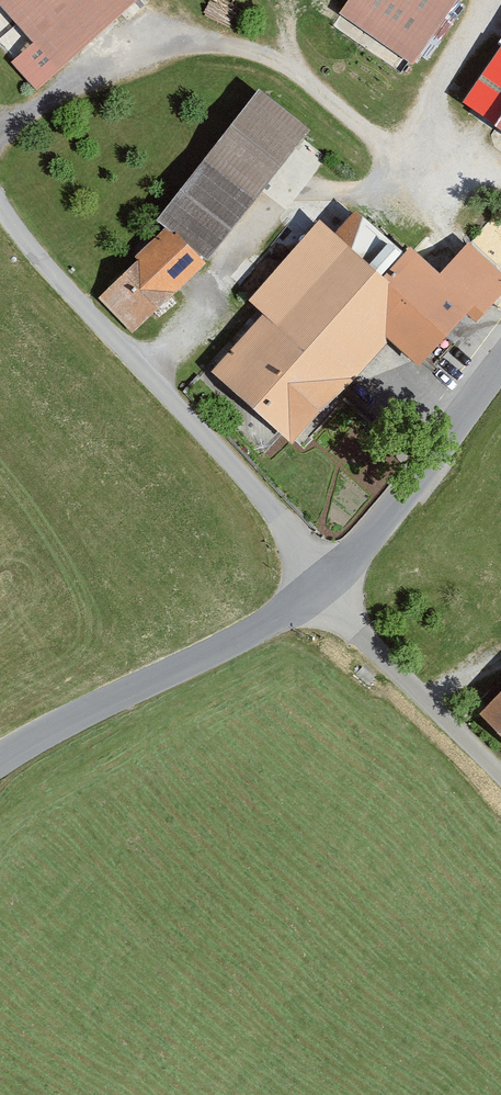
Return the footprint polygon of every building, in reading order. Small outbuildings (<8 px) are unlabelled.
[(62,66),(138,0),(4,0),(62,66)] [(344,20),(406,64),(452,0),(358,0),(344,20)] [(472,98),(500,118),(500,56),(472,98)] [(311,131),(268,97),(172,218),(216,252),(311,131)] [(223,371),(298,440),(400,329),(430,357),(500,281),(500,274),(475,250),(443,285),(368,215),(223,371)] [(106,301),(136,330),(202,264),(173,234),(106,301)]
